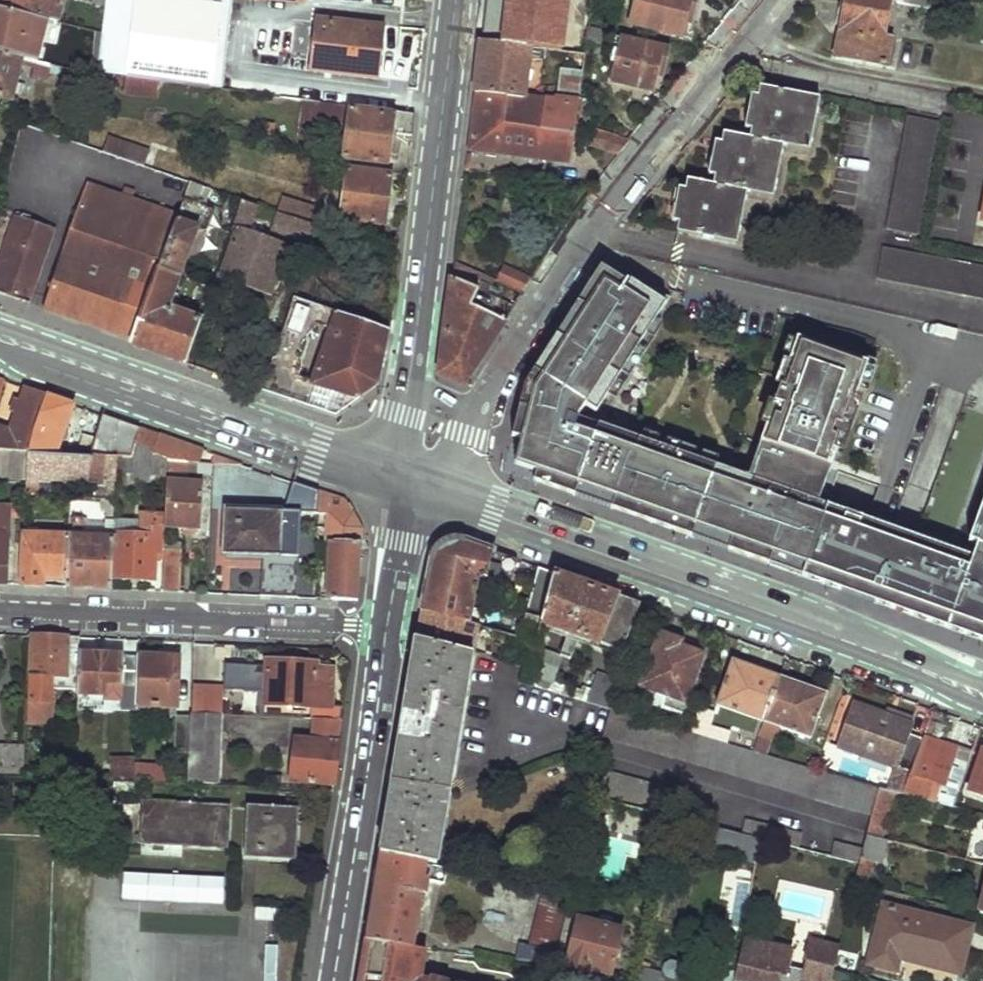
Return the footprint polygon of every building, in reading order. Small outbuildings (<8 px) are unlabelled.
[(63,0),(7,0),(5,6),(33,14),(49,18),(59,20),(63,0)] [(106,4),(103,31),(103,34),(98,71),(127,75),(159,79),(223,88),(233,0),(106,0),(106,4)] [(501,42),(529,45),(564,50),(570,0),(506,0),(501,42)] [(696,0),(631,0),(626,20),(682,34),(689,13),(693,14),(696,0)] [(892,66),(897,40),(886,38),(893,0),(849,0),(838,55),(892,66)] [(899,3),(935,9),(936,0),(899,0),(899,3)] [(5,6),(0,5),(0,51),(22,57),(31,59),(38,61),(49,18),(33,14),(5,6)] [(377,77),(384,26),(319,17),(313,68),(377,77)] [(662,67),(667,50),(624,38),(613,79),(652,90),(659,66),(662,67)] [(523,95),(529,45),(501,42),(481,39),(478,65),(474,92),(478,92),(523,98),(523,95)] [(22,57),(0,51),(0,96),(12,99),(22,57)] [(40,78),(44,63),(38,61),(31,59),(27,74),(40,78)] [(579,97),(583,71),(560,68),(557,95),(579,97)] [(159,79),(127,75),(124,92),(157,97),(159,79)] [(363,86),(318,80),(315,100),(318,101),(352,105),(360,106),(363,86)] [(686,180),(675,233),(736,245),(746,192),(771,197),(782,145),(807,151),(818,98),(757,86),(746,138),(722,133),(711,185),(686,180)] [(570,161),(578,102),(523,95),(523,98),(478,92),(474,119),(471,148),(570,161)] [(302,132),(313,134),(318,101),(315,100),(307,99),(302,132)] [(318,101),(313,134),(347,139),(344,155),(387,162),(392,133),(411,136),(414,114),(394,111),(392,113),(352,108),(352,105),(318,101)] [(908,116),(885,229),(919,234),(942,122),(908,116)] [(619,153),(629,141),(595,131),(590,144),(619,153)] [(153,154),(108,138),(103,152),(149,167),(153,154)] [(378,171),(378,168),(348,162),(342,216),(384,223),(390,174),(378,171)] [(205,207),(210,189),(190,182),(178,216),(132,339),(131,343),(187,363),(203,316),(170,304),(198,229),(201,229),(203,230),(206,229),(208,227),(214,211),(205,207)] [(132,339),(178,216),(88,183),(45,308),(132,339)] [(309,223),(313,209),(282,198),(279,206),(277,212),(309,223)] [(277,212),(279,206),(261,199),(259,206),(277,212)] [(249,235),(259,206),(242,200),(232,230),(238,233),(223,275),(271,292),(286,248),(249,235)] [(311,245),(318,226),(309,223),(277,212),(271,230),(311,245)] [(57,231),(17,217),(0,263),(0,298),(30,308),(57,231)] [(885,247),(878,279),(982,299),(982,264),(885,247)] [(490,294),(498,280),(454,260),(449,303),(440,372),(464,384),(475,366),(504,322),(492,316),(500,299),(490,294)] [(523,292),(532,279),(506,265),(498,280),(523,292)] [(640,283),(610,268),(596,290),(624,307),(636,289),(657,294),(638,286),(640,283)] [(877,366),(806,341),(804,348),(818,353),(809,378),(795,373),(783,406),(797,411),(793,422),(779,417),(762,466),(776,471),(771,485),(757,479),(587,419),(595,407),(605,414),(679,298),(657,294),(636,289),(624,307),(596,290),(531,390),(521,420),(532,424),(525,443),(517,467),(536,473),(731,543),(726,554),(840,595),(841,590),(853,559),(827,549),(830,542),(846,548),(848,543),(853,545),(861,523),(825,510),(846,453),(836,449),(844,427),(854,431),(860,414),(853,412),(857,400),(864,402),(877,366)] [(384,352),(387,329),(295,295),(261,390),(290,400),(298,377),(302,367),(302,361),(294,361),(300,344),(303,345),(310,327),(316,329),(318,322),(332,328),(314,382),(307,403),(337,415),(380,384),(384,352)] [(818,353),(804,348),(795,373),(809,378),(818,353)] [(314,382),(298,377),(290,400),(305,406),(307,403),(314,382)] [(11,451),(28,452),(47,396),(26,388),(10,434),(0,430),(0,450),(11,451)] [(28,453),(56,455),(74,405),(47,396),(28,452),(28,453)] [(860,414),(864,402),(857,400),(853,412),(860,414)] [(797,411),(783,406),(779,417),(793,422),(797,411)] [(26,480),(25,495),(36,495),(37,479),(98,481),(97,492),(97,498),(101,499),(115,498),(116,471),(117,454),(131,455),(140,428),(104,415),(100,429),(89,458),(76,457),(56,455),(28,453),(26,480)] [(521,420),(514,439),(525,443),(532,424),(521,420)] [(88,425),(76,457),(89,458),(100,429),(88,425)] [(846,453),(854,431),(844,427),(836,449),(846,453)] [(130,471),(129,480),(150,480),(150,475),(151,455),(152,453),(159,435),(140,428),(131,455),(130,471)] [(168,459),(188,462),(194,447),(159,435),(152,453),(168,459)] [(9,479),(11,451),(0,450),(0,478),(9,479)] [(11,451),(9,479),(26,480),(28,453),(28,452),(11,451)] [(151,455),(150,475),(167,476),(167,472),(168,459),(152,453),(151,455)] [(117,454),(116,471),(130,471),(131,455),(117,454)] [(215,454),(214,465),(243,465),(215,454)] [(168,459),(167,472),(213,475),(214,465),(188,462),(168,459)] [(776,471),(762,466),(757,479),(771,485),(776,471)] [(536,473),(532,485),(726,554),(731,543),(536,473)] [(165,514),(164,529),(201,530),(203,483),(166,481),(165,514)] [(293,482),(288,493),(293,495),(288,512),(307,518),(313,502),(319,504),(320,492),(293,482)] [(320,492),(319,504),(318,526),(319,542),(329,542),(329,507),(349,508),(344,500),(320,492)] [(66,579),(66,588),(91,589),(112,590),(113,578),(114,532),(115,520),(115,498),(101,499),(101,513),(106,514),(106,539),(80,538),(81,519),(69,518),(67,538),(66,579)] [(968,548),(976,551),(972,562),(898,536),(876,600),(981,637),(982,633),(982,505),(968,548)] [(4,585),(8,506),(0,506),(0,585),(4,585)] [(335,542),(333,599),(340,600),(358,600),(360,559),(361,528),(349,508),(329,507),(329,542),(335,542)] [(114,532),(113,578),(154,580),(156,553),(163,554),(163,549),(164,529),(165,514),(138,512),(138,521),(138,533),(114,532)] [(226,512),(224,557),(279,559),(282,515),(226,512)] [(115,520),(114,532),(138,533),(138,521),(115,520)] [(861,523),(853,545),(848,543),(846,548),(830,542),(827,549),(853,559),(841,590),(859,596),(982,641),(982,633),(981,637),(876,600),(898,536),(881,530),(861,523)] [(24,526),(22,586),(43,587),(44,577),(66,579),(67,538),(30,537),(30,527),(24,526)] [(432,559),(423,612),(474,625),(482,628),(487,613),(473,609),(478,578),(502,584),(508,557),(461,541),(455,540),(451,541),(445,543),(439,546),(436,550),(434,553),(432,556),(432,559)] [(163,554),(161,592),(179,593),(180,550),(163,549),(163,554)] [(539,568),(520,639),(537,643),(542,623),(554,574),(539,568)] [(554,574),(542,623),(623,652),(641,605),(554,574)] [(423,612),(418,637),(468,651),(474,625),(423,612)] [(660,632),(640,686),(686,703),(704,654),(682,646),(683,641),(660,632)] [(27,700),(26,721),(50,722),(52,676),(67,677),(67,664),(79,665),(79,654),(80,638),(56,637),(33,636),(30,701),(27,700)] [(418,637),(381,852),(431,863),(438,865),(475,653),(468,651),(418,637)] [(534,653),(526,684),(542,689),(545,679),(556,682),(564,656),(535,648),(534,653)] [(78,678),(77,695),(102,696),(102,701),(121,702),(121,689),(138,689),(140,657),(79,654),(79,665),(78,678)] [(138,689),(137,706),(177,708),(179,659),(140,657),(138,689)] [(734,660),(717,705),(765,722),(781,677),(734,660)] [(267,661),(265,704),(311,706),(311,719),(314,719),(339,720),(342,720),(344,708),(330,707),(332,669),(318,668),(319,663),(267,661)] [(67,664),(67,677),(78,678),(79,665),(67,664)] [(561,684),(558,694),(614,710),(616,711),(626,682),(591,670),(585,691),(561,684)] [(781,677),(765,722),(811,739),(827,694),(781,677)] [(545,679),(542,689),(558,694),(561,684),(556,682),(545,679)] [(686,703),(640,686),(637,694),(653,699),(651,705),(682,716),(686,703)] [(855,705),(840,746),(897,767),(888,790),(892,791),(905,795),(925,739),(908,732),(911,725),(886,716),(855,705)] [(701,708),(692,733),(729,744),(732,733),(710,726),(715,713),(701,708)] [(614,710),(606,737),(873,816),(880,788),(767,755),(755,752),(729,744),(692,733),(616,711),(614,710)] [(177,713),(175,748),(189,749),(191,714),(177,713)] [(888,713),(886,716),(911,725),(912,722),(888,713)] [(189,749),(188,783),(219,785),(222,715),(191,714),(189,749)] [(314,719),(312,741),(337,744),(339,720),(314,719)] [(760,737),(755,752),(767,755),(772,740),(760,737)] [(296,739),(291,782),(334,786),(339,744),(337,744),(312,741),(296,739)] [(925,739),(905,795),(933,802),(938,789),(944,791),(949,776),(955,762),(958,751),(925,739)] [(23,776),(25,745),(0,744),(0,775),(23,776)] [(175,748),(174,783),(188,783),(189,749),(175,748)] [(969,790),(982,795),(982,751),(969,790)] [(113,760),(112,780),(134,781),(135,761),(113,760)] [(955,762),(949,776),(953,777),(962,781),(967,767),(955,762)] [(598,768),(591,796),(598,798),(645,810),(680,819),(686,820),(693,794),(598,768)] [(144,769),(143,781),(158,782),(158,769),(144,769)] [(953,777),(943,804),(952,806),(958,792),(962,781),(953,777)] [(873,816),(868,835),(880,838),(892,791),(888,790),(880,788),(873,816)] [(958,792),(952,806),(962,809),(967,795),(958,792)] [(141,802),(138,845),(226,849),(228,807),(141,802)] [(246,807),(243,858),(296,861),(298,810),(246,807)] [(861,865),(856,884),(867,886),(874,862),(881,864),(887,840),(880,838),(868,835),(864,850),(861,865)] [(629,880),(639,844),(609,836),(599,872),(629,880)] [(838,843),(834,859),(861,865),(864,850),(838,843)] [(381,852),(366,938),(413,947),(413,944),(416,944),(419,929),(416,928),(424,895),(427,896),(430,881),(444,885),(448,870),(429,865),(431,863),(381,852)] [(225,904),(226,876),(124,872),(122,899),(225,904)] [(571,900),(547,894),(534,945),(557,951),(570,905),(571,900)] [(555,959),(555,962),(567,965),(568,968),(611,979),(624,929),(580,917),(583,908),(570,905),(557,951),(555,959)] [(885,906),(869,963),(895,971),(900,954),(919,959),(917,965),(958,976),(970,928),(885,906)] [(254,907),(254,920),(283,920),(283,907),(254,907)] [(974,921),(982,924),(982,921),(982,914),(977,913),(974,921)] [(362,955),(369,956),(366,973),(389,979),(389,980),(434,980),(430,980),(417,977),(423,948),(414,947),(413,947),(366,938),(362,955)] [(803,979),(809,955),(746,938),(735,980),(802,980),(803,979)] [(808,980),(833,980),(841,948),(813,941),(809,955),(803,979),(808,980)] [(521,942),(518,956),(555,959),(557,951),(534,945),(521,942)] [(265,980),(278,980),(280,947),(267,947),(265,980)] [(362,955),(358,980),(389,980),(389,979),(366,973),(369,956),(362,955)] [(638,980),(658,980),(659,975),(641,971),(638,980)]
